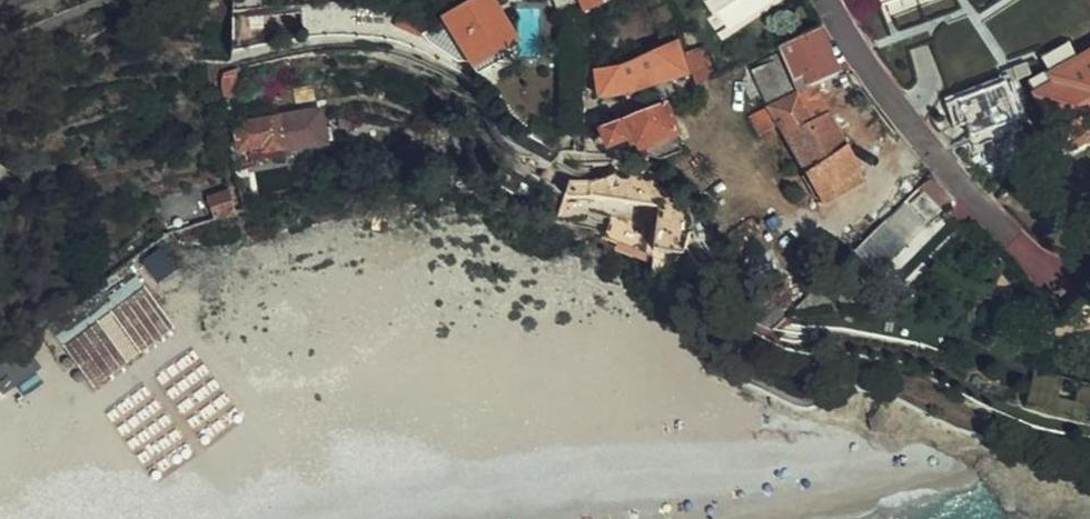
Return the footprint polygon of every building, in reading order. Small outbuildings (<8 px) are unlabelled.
[(286,26),(303,24),(333,22),(377,37),(420,51),(426,43),(437,50),(441,45),(456,54),(463,66),(498,46),(484,19),(476,0),(448,0),(433,8),(413,18),(404,23),(409,4),(392,0),(284,0),(286,26)] [(433,8),(448,0),(431,0),(429,1),(433,8)] [(484,19),(488,17),(481,0),(476,0),(484,19)] [(803,16),(764,33),(783,78),(823,61),(803,16)] [(606,54),(579,57),(582,85),(614,81),(624,77),(674,61),(662,25),(618,48),(606,54)] [(764,33),(731,49),(750,93),(754,91),(783,78),(764,33)] [(1044,52),(1052,68),(1054,68),(1056,71),(1081,57),(1072,38),(1044,52)] [(697,83),(717,77),(708,43),(688,49),(697,83)] [(684,48),(674,52),(679,65),(689,61),(684,48)] [(1031,78),(1057,125),(1055,131),(1063,147),(1069,148),(1089,138),(1089,52),(1081,57),(1056,71),(1054,68),(1052,68),(1031,78)] [(208,73),(209,83),(222,82),(222,58),(210,61),(208,73)] [(1030,60),(1017,64),(1021,76),(1034,71),(1030,60)] [(1021,76),(1017,64),(1005,68),(1010,79),(1021,76)] [(791,95),(783,78),(754,91),(807,186),(844,166),(838,154),(842,152),(807,87),(791,95)] [(1008,79),(949,101),(959,125),(968,122),(974,135),(1023,116),(1008,79)] [(584,131),(620,140),(619,136),(659,122),(647,91),(583,115),(584,131)] [(253,104),(221,107),(223,129),(234,129),(235,135),(269,132),(270,137),(287,136),(287,132),(309,130),(306,114),(304,99),(253,104)] [(306,114),(309,130),(316,130),(314,114),(306,114)] [(1023,116),(974,135),(978,146),(1027,127),(1023,116)] [(0,135),(0,153),(9,153),(11,142),(0,135)] [(597,200),(592,217),(590,223),(640,243),(641,236),(667,237),(669,232),(679,204),(658,170),(625,156),(605,159),(597,152),(595,163),(572,170),(555,170),(552,181),(552,183),(575,183),(602,187),(627,191),(643,193),(642,210),(597,200)] [(194,182),(202,208),(222,202),(213,176),(194,182)] [(909,177),(897,188),(915,206),(927,195),(909,177)] [(912,209),(888,186),(851,219),(838,232),(860,256),(912,209)] [(697,201),(686,208),(696,225),(707,217),(697,201)] [(66,347),(95,386),(175,329),(146,289),(66,347)] [(0,367),(0,392),(1,394),(40,370),(28,350),(0,367)] [(1089,422),(1089,382),(1071,380),(1072,375),(1032,369),(1026,412),(1089,422)]
